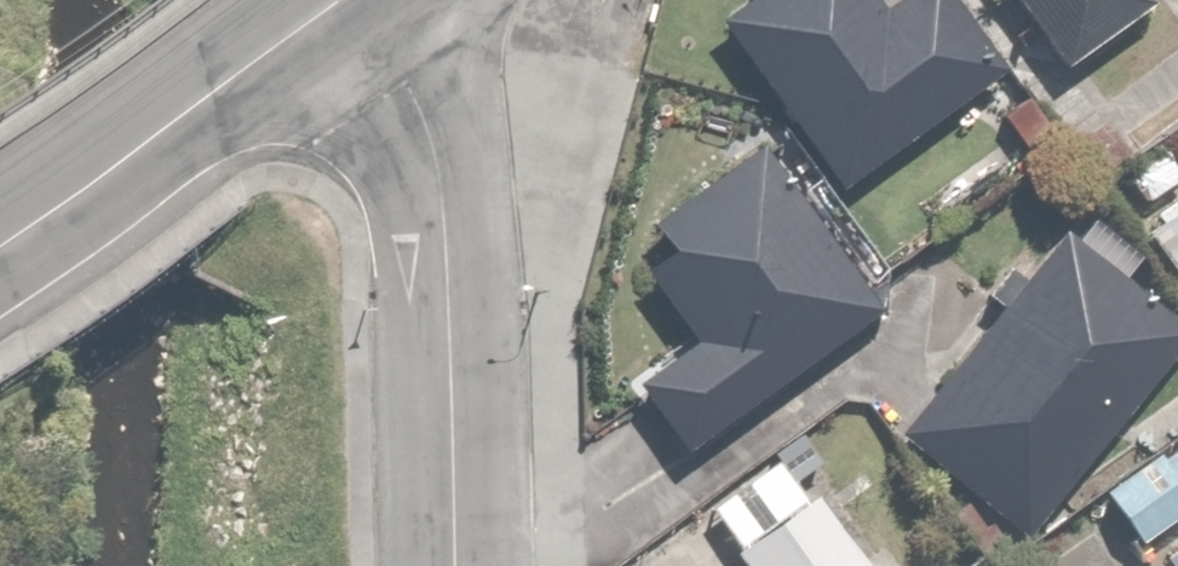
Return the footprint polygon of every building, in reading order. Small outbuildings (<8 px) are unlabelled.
[(716,19),(840,189),(1010,65),(962,0),(895,0),(885,8),(879,0),(742,0),(716,19)] [(1060,57),(1137,0),(1017,0),(1060,57)] [(881,301),(765,150),(761,144),(654,226),(672,250),(641,273),(688,335),(627,381),(681,452),(881,301)] [(1148,228),(1177,270),(1177,206),(1148,228)] [(1061,234),(895,433),(1020,538),(1177,349),(1177,332),(1061,234)] [(1107,489),(1164,565),(1177,565),(1177,436),(1107,489)] [(769,453),(702,505),(748,565),(747,565),(855,565),(769,453)]
